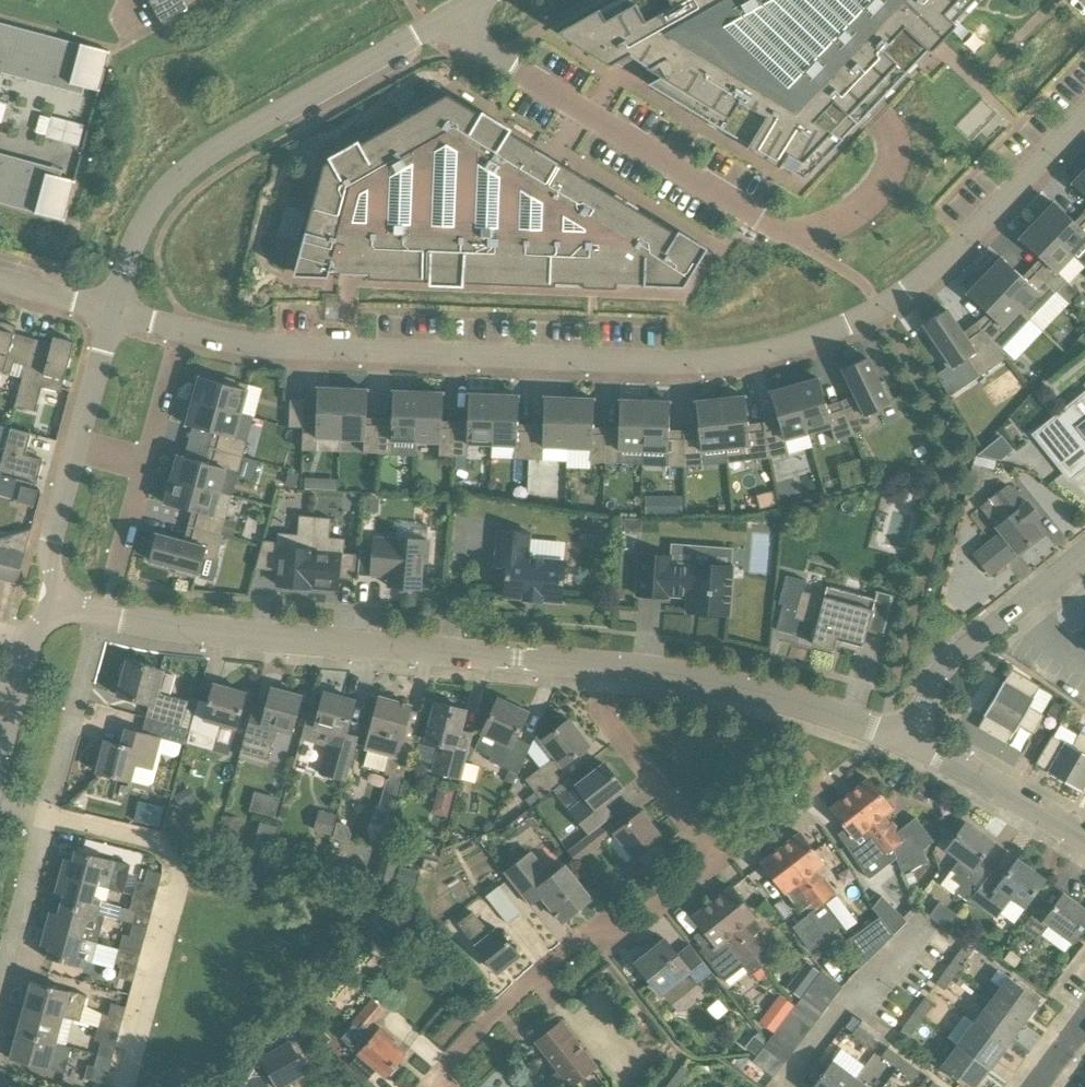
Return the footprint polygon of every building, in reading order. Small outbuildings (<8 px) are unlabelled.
[(155,8),(163,23),(202,1),(202,0),(152,0),(151,1),(155,8)] [(562,31),(615,64),(649,84),(806,180),(977,0),(617,0),(562,31)] [(101,92),(111,52),(82,44),(0,22),(0,65),(101,92)] [(448,95),(325,165),(296,273),(369,276),(369,279),(618,289),(618,285),(685,288),(707,252),(448,95)] [(31,132),(81,142),(85,124),(34,114),(31,132)] [(7,205),(36,213),(66,221),(76,181),(0,161),(0,203),(7,205)] [(1075,181),(1076,182),(1073,184),(1084,195),(1084,171),(1075,181)] [(1074,255),(1084,244),(1084,223),(1081,227),(1055,203),(1053,205),(1038,221),(1074,255)] [(1046,264),(1038,273),(1037,273),(1057,292),(1067,282),(1058,272),(1074,255),(1038,221),(1023,236),(1023,237),(1021,239),(1046,264)] [(1057,292),(1037,273),(1028,283),(1003,258),(985,276),(1031,320),(1057,292)] [(994,319),(983,330),(982,331),(1000,352),(1031,320),(985,276),(968,294),(994,319)] [(1078,292),(1067,282),(1057,292),(1068,302),(1078,292)] [(1000,352),(982,331),(968,340),(948,310),(945,312),(945,311),(927,323),(927,324),(925,325),(941,348),(936,351),(948,369),(953,366),(954,368),(968,359),(980,377),(1006,359),(1000,352)] [(24,376),(34,339),(21,335),(20,339),(14,338),(17,327),(0,322),(0,370),(5,372),(6,371),(24,376)] [(34,339),(24,376),(16,406),(36,412),(43,387),(62,393),(76,342),(55,337),(52,348),(47,347),(48,343),(34,339)] [(891,405),(890,402),(895,400),(885,381),(880,383),(868,358),(866,359),(865,359),(846,368),(846,369),(844,370),(860,403),(845,410),(855,437),(880,425),(876,412),(891,405)] [(193,401),(242,414),(250,385),(227,379),(226,384),(200,377),(199,380),(193,401)] [(855,437),(845,410),(829,414),(819,379),(795,386),(809,434),(832,427),(836,441),(854,436),(854,437),(855,437)] [(781,428),(767,432),(766,432),(771,459),(774,459),(790,454),(786,440),(809,434),(795,386),(771,392),(781,428)] [(342,439),(344,389),(319,388),(317,424),(305,423),(305,416),(304,416),(304,428),(303,451),(317,451),(318,438),(342,439)] [(344,389),(342,439),(365,440),(365,453),(379,454),(380,426),(367,426),(369,390),(344,389)] [(417,442),(419,392),(398,391),(394,391),(393,427),(380,426),(379,454),(393,454),(394,441),(417,442)] [(454,457),(456,429),(443,429),(444,393),(441,393),(419,392),(417,442),(441,443),(440,456),(454,457)] [(468,430),(456,429),(454,457),(469,457),(469,444),(493,445),(495,395),(473,394),(470,394),(468,430)] [(495,395),(493,445),(516,446),(516,459),(530,460),(531,432),(518,432),(520,396),(516,396),(495,395)] [(531,432),(530,460),(544,460),(545,447),(568,448),(570,398),(545,397),(544,433),(531,432)] [(771,459),(766,432),(765,432),(750,433),(746,397),(743,397),(721,399),(726,449),(739,448),(744,462),(771,459)] [(607,435),(606,435),(594,435),(595,399),(570,398),(568,448),(592,449),(591,462),(606,463),(607,435)] [(700,439),(686,440),(685,440),(686,468),(688,468),(705,466),(703,451),(726,449),(721,399),(700,401),(700,402),(697,402),(700,439)] [(304,428),(304,416),(305,400),(291,400),(290,427),(304,428)] [(607,435),(606,463),(620,463),(620,450),(644,451),(646,401),(624,400),(624,401),(621,400),(619,436),(607,435)] [(242,414),(193,401),(188,422),(187,425),(221,434),(217,450),(244,457),(248,440),(236,437),(242,414)] [(686,468),(685,440),(669,439),(671,402),(667,402),(646,401),(644,451),(667,452),(667,467),(686,468)] [(1035,436),(1070,479),(1084,467),(1084,422),(1072,406),(1035,436)] [(38,481),(44,460),(33,457),(35,450),(28,449),(32,434),(6,427),(0,448),(0,470),(38,481)] [(1014,450),(1002,436),(979,455),(1002,460),(1014,450)] [(172,480),(220,493),(227,470),(239,473),(244,457),(217,450),(213,465),(179,456),(178,459),(172,480)] [(314,479),(304,479),(304,489),(314,489),(314,479)] [(196,528),(225,536),(225,535),(223,535),(227,519),(214,516),(220,493),(172,480),(166,500),(167,500),(166,504),(200,513),(196,528)] [(915,488),(904,485),(901,497),(912,501),(915,488)] [(35,507),(38,496),(40,490),(23,486),(18,502),(22,503),(35,507)] [(982,507),(1003,533),(975,555),(991,575),(1019,553),(1042,535),(1033,524),(1041,518),(1029,503),(1025,506),(1008,486),(982,507)] [(760,510),(777,505),(773,491),(757,495),(760,510)] [(664,496),(664,512),(682,512),(681,496),(664,496)] [(364,512),(379,513),(380,499),(365,498),(364,512)] [(278,543),(265,541),(257,570),(280,572),(279,586),(311,589),(311,587),(317,518),(300,516),(299,535),(279,534),(278,543)] [(332,519),(317,518),(311,587),(339,590),(340,578),(355,580),(357,555),(345,554),(346,539),(331,538),(332,519)] [(625,531),(642,533),(643,519),(625,518),(625,531)] [(227,520),(223,534),(234,537),(238,523),(227,520)] [(225,536),(196,528),(192,544),(158,534),(157,537),(156,537),(151,558),(150,561),(177,568),(176,573),(197,579),(198,574),(200,574),(205,559),(218,559),(225,536)] [(19,584),(28,550),(33,530),(31,529),(2,539),(0,539),(0,579),(19,584)] [(508,567),(505,597),(524,598),(524,600),(543,602),(543,600),(562,602),(566,562),(529,559),(531,534),(499,531),(496,566),(508,567)] [(393,540),(376,538),(372,576),(390,577),(389,587),(402,588),(405,591),(413,592),(417,589),(421,589),(424,562),(428,562),(430,542),(394,538),(393,540)] [(672,565),(672,557),(641,555),(638,596),(669,598),(670,596),(689,597),(688,612),(730,615),(733,567),(692,564),(691,566),(672,565)] [(885,636),(896,596),(880,591),(875,610),(803,591),(796,618),(818,624),(813,643),(835,649),(838,639),(860,645),(861,643),(865,644),(869,631),(885,636)] [(147,718),(192,729),(196,713),(187,711),(190,701),(159,693),(165,671),(128,661),(119,696),(151,705),(147,718)] [(1005,681),(996,698),(1026,716),(1040,725),(1045,716),(1031,707),(1036,699),(1034,699),(1041,687),(1013,670),(1006,682),(1005,681)] [(196,713),(192,729),(188,744),(215,751),(222,725),(237,729),(247,693),(215,685),(207,716),(196,713)] [(273,689),(267,712),(254,708),(241,757),(269,764),(278,730),(292,734),(303,697),(273,689)] [(311,707),(306,724),(302,740),(329,748),(322,774),(347,781),(359,738),(347,734),(356,702),(326,693),(321,710),(311,707)] [(368,749),(391,755),(386,774),(405,779),(417,734),(405,731),(412,706),(381,698),(368,749)] [(1035,734),(1040,725),(1026,716),(996,698),(985,716),(986,717),(979,729),(1007,745),(1014,733),(1016,734),(1020,726),(1035,734)] [(490,761),(511,771),(519,775),(532,745),(516,738),(528,713),(500,700),(476,749),(492,757),(490,761)] [(1058,721),(1066,708),(1055,702),(1047,714),(1058,721)] [(474,736),(461,732),(467,711),(437,703),(427,742),(442,746),(435,773),(463,780),(474,736)] [(187,746),(188,744),(192,729),(147,718),(143,734),(128,730),(124,746),(107,742),(99,773),(131,782),(136,765),(153,769),(161,739),(187,746)] [(570,720),(543,742),(555,758),(526,781),(535,792),(541,799),(542,801),(564,783),(556,773),(591,746),(570,720)] [(1065,783),(1084,749),(1084,734),(1082,732),(1074,747),(1066,742),(1065,743),(1053,736),(1037,764),(1049,771),(1048,773),(1065,783)] [(1065,783),(1083,793),(1083,791),(1084,792),(1084,749),(1065,783)] [(605,764),(578,786),(588,798),(571,811),(590,835),(609,820),(614,816),(605,805),(625,789),(605,764)] [(519,775),(511,771),(506,781),(514,784),(519,775)] [(896,852),(904,872),(929,863),(924,851),(936,841),(916,818),(899,832),(892,823),(889,825),(883,817),(893,809),(870,780),(851,795),(861,808),(874,824),(891,845),(896,852)] [(923,801),(929,790),(916,784),(910,794),(923,801)] [(379,806),(393,810),(398,791),(384,787),(379,806)] [(178,811),(196,802),(188,788),(171,797),(178,811)] [(276,816),(282,797),(256,789),(251,809),(276,816)] [(532,807),(541,799),(535,792),(526,799),(532,807)] [(438,793),(433,814),(448,818),(453,797),(438,793)] [(860,851),(863,848),(870,843),(879,854),(891,845),(874,824),(861,808),(851,795),(832,810),(842,822),(839,825),(860,851)] [(160,828),(165,807),(139,801),(134,822),(160,828)] [(332,834),(337,815),(319,811),(314,830),(332,834)] [(643,812),(618,832),(614,834),(634,860),(663,838),(643,812)] [(242,822),(228,818),(222,838),(237,842),(242,822)] [(590,835),(569,851),(578,863),(585,858),(604,843),(614,834),(618,832),(609,820),(590,835)] [(259,822),(254,853),(270,855),(274,824),(259,822)] [(969,902),(996,866),(995,866),(990,873),(979,865),(994,843),(967,823),(948,850),(961,859),(952,871),(956,874),(952,879),(961,886),(956,893),(969,902)] [(802,834),(782,849),(825,904),(837,894),(823,877),(820,879),(814,871),(824,864),(802,834)] [(844,928),(825,904),(782,849),(763,864),(803,915),(810,909),(813,913),(810,916),(829,940),(844,928)] [(66,859),(62,876),(99,886),(102,874),(110,876),(114,861),(77,851),(74,862),(66,859)] [(566,867),(551,878),(532,853),(506,874),(531,906),(543,896),(563,922),(592,900),(566,867)] [(385,855),(377,884),(390,887),(391,887),(399,859),(385,855)] [(423,869),(438,873),(441,862),(426,858),(423,869)] [(585,858),(578,863),(587,875),(594,869),(585,858)] [(996,867),(996,866),(969,902),(982,911),(984,908),(998,917),(1001,913),(1009,901),(1022,912),(1045,880),(1018,860),(1002,882),(991,874),(996,867)] [(163,874),(149,870),(146,883),(159,887),(163,874)] [(914,872),(906,875),(910,885),(917,882),(914,872)] [(95,898),(99,886),(62,876),(57,893),(65,895),(62,905),(99,915),(103,901),(95,898)] [(522,914),(500,886),(487,897),(508,924),(522,914)] [(714,903),(746,944),(764,967),(775,958),(767,949),(768,948),(757,935),(765,929),(733,888),(714,903)] [(907,922),(887,893),(873,905),(895,935),(907,922)] [(118,919),(133,923),(148,927),(156,901),(134,895),(130,909),(125,908),(121,910),(118,919)] [(1050,914),(1039,907),(1022,930),(1038,942),(1050,925),(1073,942),(1084,926),(1084,910),(1065,895),(1050,914)] [(958,915),(940,902),(930,916),(948,929),(958,915)] [(764,967),(746,944),(714,903),(695,918),(704,930),(695,937),(708,954),(705,956),(725,982),(744,967),(752,976),(764,967)] [(870,903),(841,923),(844,928),(854,942),(883,922),(870,903)] [(84,939),(96,943),(103,916),(99,915),(62,905),(60,914),(52,912),(47,929),(84,939)] [(491,935),(480,921),(474,913),(459,924),(499,974),(520,956),(498,929),(491,935)] [(148,927),(133,923),(130,936),(123,934),(119,949),(141,955),(148,927)] [(48,959),(84,969),(86,961),(91,962),(96,943),(84,939),(47,929),(42,946),(50,948),(48,959)] [(638,963),(652,980),(663,994),(681,979),(685,984),(694,976),(700,983),(713,973),(692,947),(680,958),(666,941),(638,963)] [(141,955),(119,949),(115,964),(122,966),(119,978),(134,982),(141,955)] [(848,959),(854,969),(866,960),(859,951),(848,959)] [(948,968),(957,975),(969,959),(960,952),(948,968)] [(796,975),(809,984),(819,971),(806,962),(796,975)] [(946,991),(957,975),(948,968),(937,984),(946,991)] [(812,985),(833,1001),(843,988),(823,972),(812,985)] [(992,1000),(1024,1024),(1041,1001),(1009,978),(992,1000)] [(26,1008),(74,1021),(81,1023),(88,996),(71,991),(71,992),(33,982),(26,1008)] [(823,1015),(833,1001),(812,985),(802,999),(823,1015)] [(780,996),(773,1005),(778,1009),(788,1017),(792,1012),(795,1008),(785,1000),(780,996)] [(915,1013),(924,1020),(935,1004),(927,998),(915,1013)] [(795,1008),(792,1012),(813,1028),(823,1015),(802,999),(795,1008)] [(1024,1024),(992,1000),(975,1023),(1007,1046),(1024,1024)] [(381,1029),(381,1030),(374,1023),(385,1010),(374,1001),(354,1025),(372,1040),(360,1054),(360,1055),(351,1066),(369,1081),(379,1070),(387,1077),(389,1074),(392,1076),(400,1067),(397,1065),(406,1055),(392,1043),(394,1040),(381,1029)] [(102,1013),(98,1028),(120,1034),(124,1020),(127,1008),(113,1004),(110,1015),(102,1013)] [(74,1021),(26,1008),(19,1033),(67,1046),(74,1021)] [(788,1017),(781,1027),(802,1043),(813,1028),(792,1012),(788,1017)] [(912,1036),(924,1020),(915,1013),(903,1029),(912,1036)] [(574,1086),(597,1067),(562,1023),(539,1042),(568,1078),(557,1086),(558,1086),(573,1086),(574,1086)] [(1007,1046),(975,1023),(959,1046),(990,1069),(1007,1046)] [(876,1038),(860,1026),(853,1035),(869,1047),(876,1038)] [(331,1038),(317,1027),(311,1034),(325,1046),(331,1038)] [(781,1027),(779,1029),(772,1038),(793,1054),(802,1043),(781,1027)] [(120,1034),(98,1028),(95,1040),(102,1043),(99,1056),(113,1060),(120,1034)] [(67,1046),(19,1033),(12,1059),(50,1069),(54,1055),(64,1057),(67,1046)] [(747,1047),(759,1056),(765,1048),(767,1044),(756,1036),(747,1047)] [(765,1048),(785,1064),(793,1054),(772,1038),(767,1044),(765,1048)] [(276,1086),(285,1086),(309,1073),(291,1043),(261,1060),(276,1086)] [(990,1069),(959,1046),(942,1068),(967,1086),(977,1086),(990,1069)] [(759,1056),(755,1061),(776,1076),(785,1064),(765,1048),(759,1056)] [(899,1069),(905,1060),(889,1048),(883,1057),(899,1069)] [(113,1060),(99,1056),(96,1067),(88,1065),(84,1079),(106,1084),(113,1060)] [(921,1072),(905,1060),(899,1069),(914,1081),(921,1072)] [(856,1078),(834,1061),(814,1086),(849,1086),(856,1078)] [(680,1086),(681,1086),(693,1072),(684,1065),(672,1081),(680,1086)] [(849,1086),(868,1086),(856,1078),(849,1086)]
